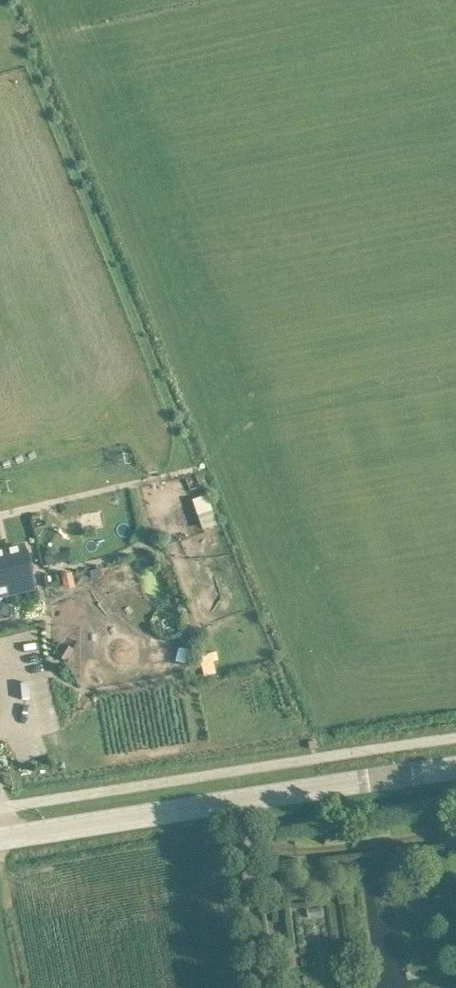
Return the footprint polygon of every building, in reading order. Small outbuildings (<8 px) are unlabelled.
[(0,553),(0,596),(33,589),(23,547),(9,550),(0,553)] [(44,557),(45,565),(68,561),(66,552),(44,557)] [(64,645),(58,656),(65,660),(72,650),(64,645)] [(173,657),(176,670),(189,666),(185,654),(173,657)]
